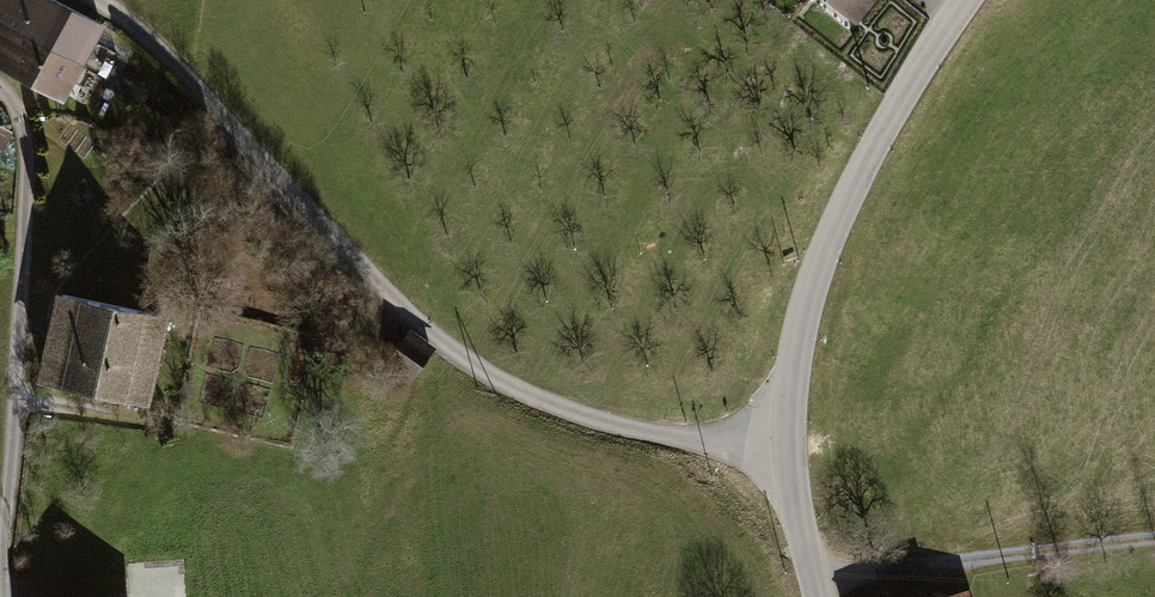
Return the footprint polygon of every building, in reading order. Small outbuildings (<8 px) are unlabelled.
[(62,0),(0,0),(0,66),(65,101),(106,24),(62,0)] [(850,28),(873,0),(815,0),(850,28)] [(14,129),(0,121),(0,154),(14,129)] [(170,317),(57,292),(48,330),(37,381),(150,406),(170,317)] [(407,342),(387,372),(408,387),(429,357),(407,342)] [(899,596),(932,596),(930,588),(899,596)]
